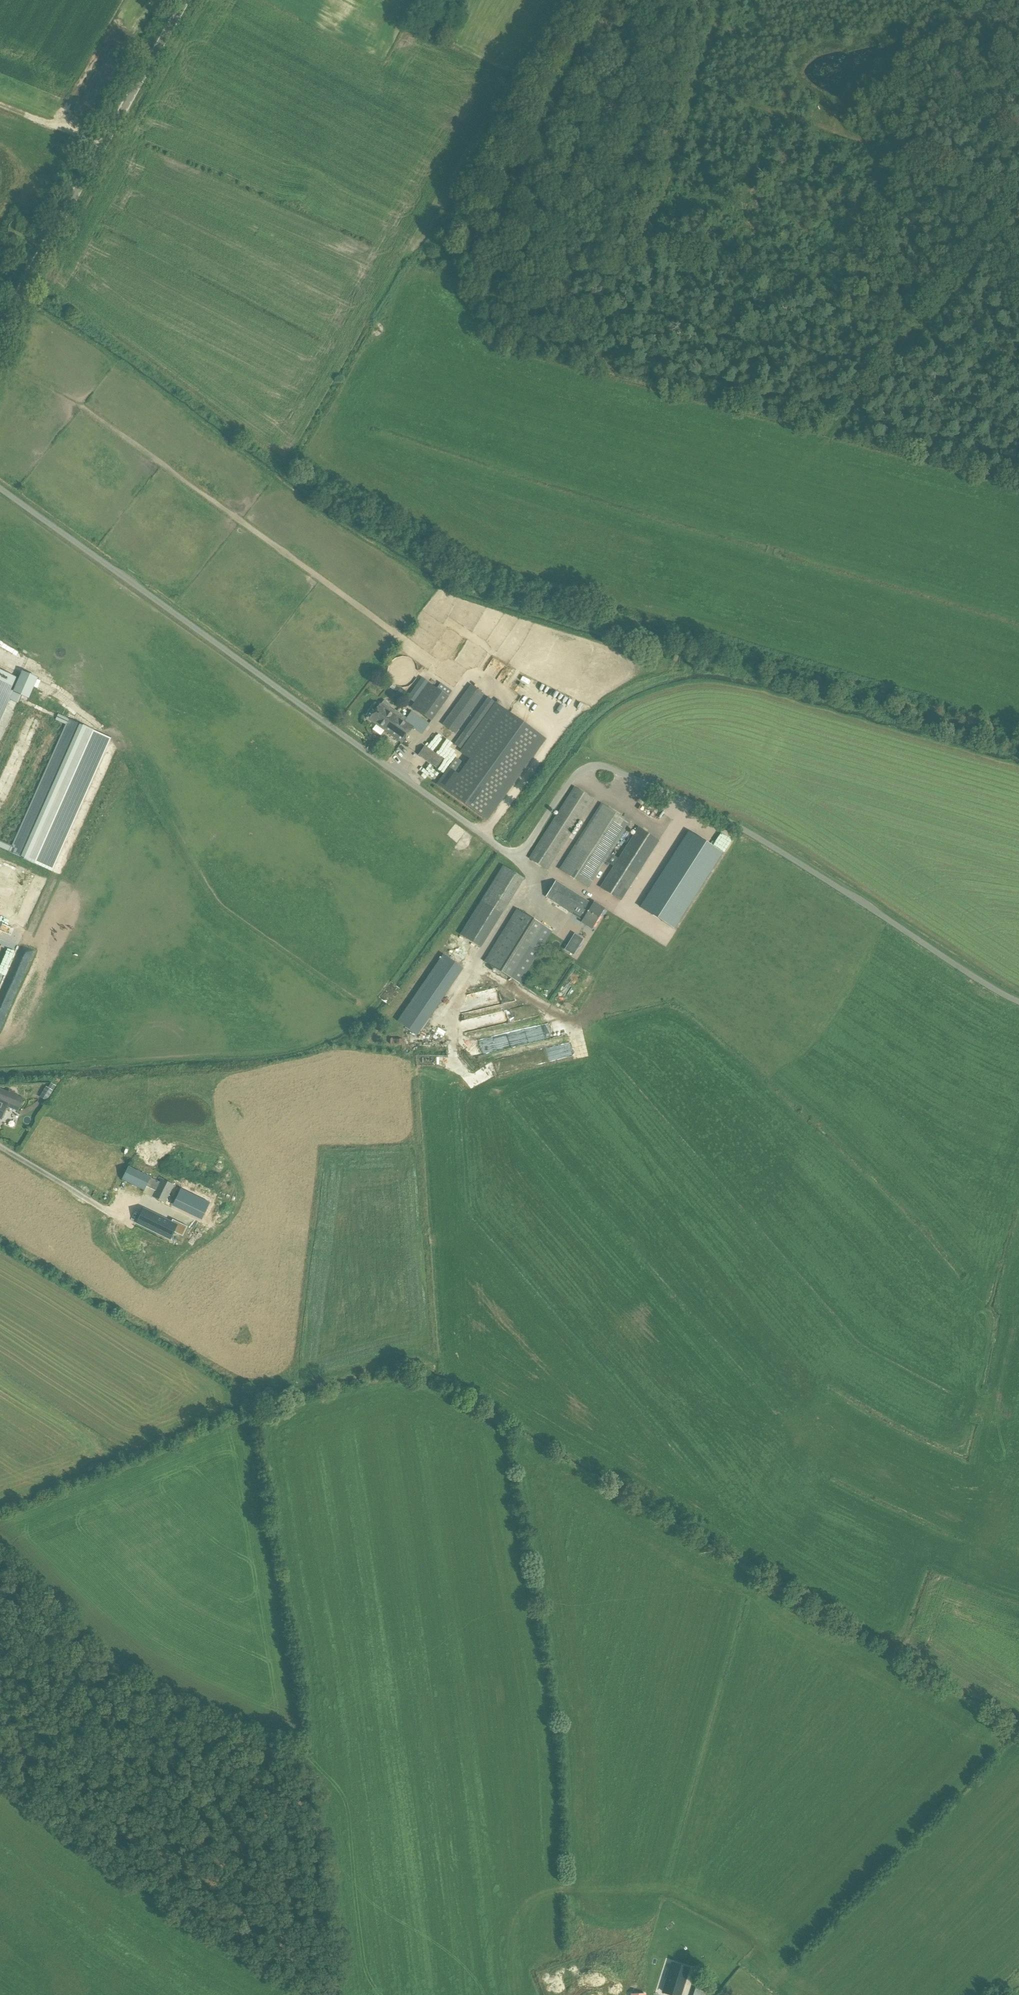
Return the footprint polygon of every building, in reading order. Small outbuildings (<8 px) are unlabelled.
[(488,657),(484,665),(497,672),(501,664),(488,657)] [(22,671),(19,679),(14,691),(13,692),(21,695),(29,698),(38,678),(22,671)] [(415,703),(429,683),(422,678),(408,698),(415,703)] [(376,693),(380,687),(371,680),(367,685),(376,693)] [(437,689),(429,683),(411,708),(431,722),(449,697),(448,697),(437,689)] [(14,691),(0,684),(0,722),(14,691)] [(437,689),(448,697),(451,691),(441,684),(437,689)] [(403,691),(397,687),(393,692),(399,697),(403,691)] [(472,687),(462,702),(444,726),(454,733),(482,694),(472,687)] [(18,703),(21,695),(13,692),(10,700),(18,703)] [(465,734),(470,738),(495,703),(490,699),(465,734)] [(381,704),(369,720),(401,743),(412,728),(422,735),(429,724),(411,711),(405,721),(395,714),(397,712),(389,707),(388,709),(381,704)] [(495,704),(490,712),(460,753),(470,760),(458,775),(449,768),(437,785),(487,821),(546,740),(495,704)] [(9,852),(9,853),(39,866),(98,732),(68,719),(11,847),(0,842),(0,848),(9,852)] [(437,768),(443,759),(425,746),(418,755),(437,768)] [(529,859),(537,865),(547,871),(593,800),(574,788),(529,859)] [(559,870),(588,889),(605,862),(610,855),(630,824),(601,805),(559,870)] [(614,868),(600,889),(620,902),(659,842),(638,829),(618,860),(610,855),(605,862),(614,868)] [(640,907),(674,929),(722,853),(689,831),(640,907)] [(460,935),(481,947),(523,880),(503,867),(460,935)] [(591,905),(555,882),(546,897),(582,919),(581,922),(592,929),(604,909),(593,902),(591,905)] [(542,925),(517,909),(515,912),(485,962),(510,977),(520,984),(539,953),(529,947),(542,925)] [(568,944),(564,950),(573,955),(577,949),(568,944)] [(500,986),(491,988),(493,999),(502,997),(500,986)] [(412,1022),(417,1017),(405,1007),(401,1012),(412,1022)] [(385,1042),(398,1043),(399,1028),(386,1027),(385,1042)] [(47,1101),(56,1085),(51,1082),(48,1088),(46,1087),(40,1097),(47,1101)] [(23,1099),(14,1095),(14,1092),(9,1090),(8,1093),(0,1089),(0,1090),(0,1119),(1,1119),(6,1105),(18,1110),(23,1099)] [(143,1182),(146,1178),(128,1165),(119,1178),(139,1193),(145,1186),(148,1188),(149,1186),(143,1182)] [(159,1182),(152,1197),(165,1203),(174,1185),(161,1179),(159,1182)] [(183,1214),(190,1186),(177,1182),(169,1210),(183,1214)] [(202,1199),(195,1196),(187,1213),(194,1216),(202,1199)] [(187,1227),(177,1221),(175,1225),(171,1223),(149,1213),(143,1225),(170,1238),(173,1232),(183,1237),(187,1227)] [(670,1970),(663,1992),(673,1994),(680,1994),(686,1975),(670,1970)]
